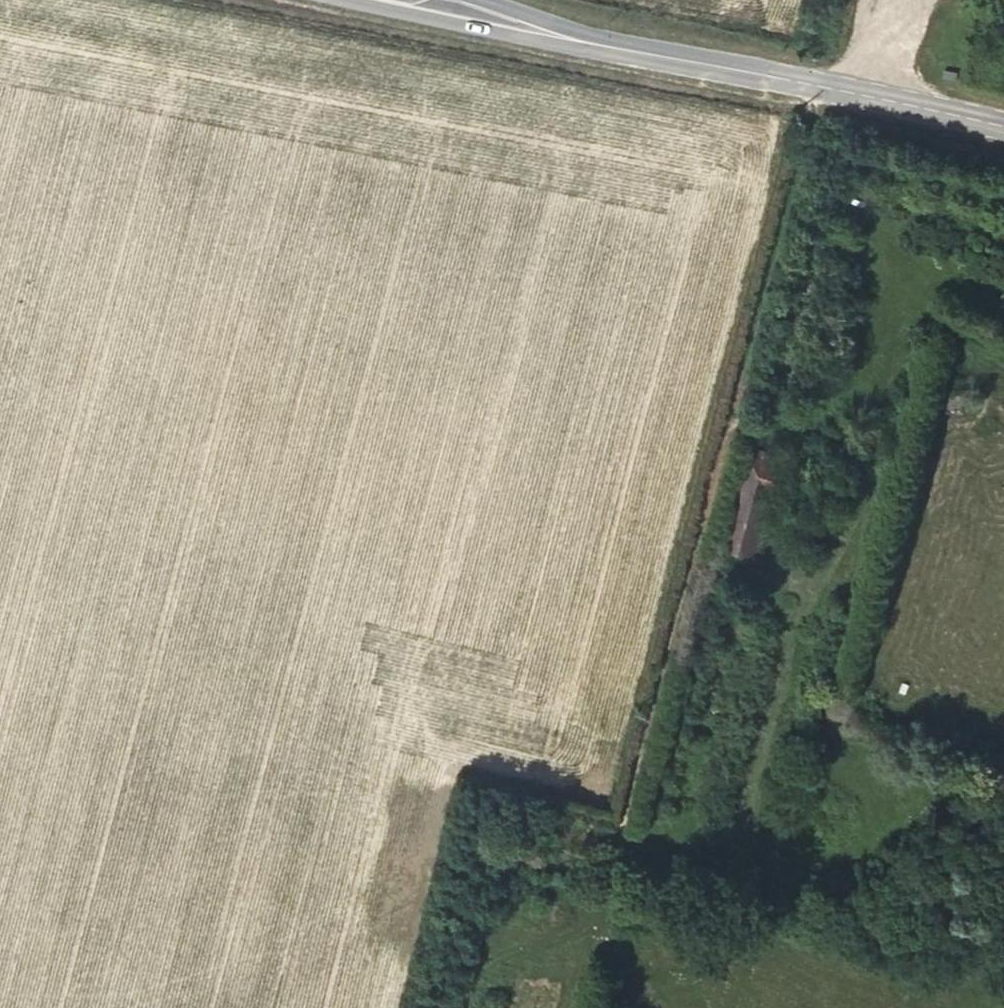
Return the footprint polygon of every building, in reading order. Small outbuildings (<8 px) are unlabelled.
[(829,510),(839,471),(742,444),(716,543),(755,554),(771,495),(829,510)]
